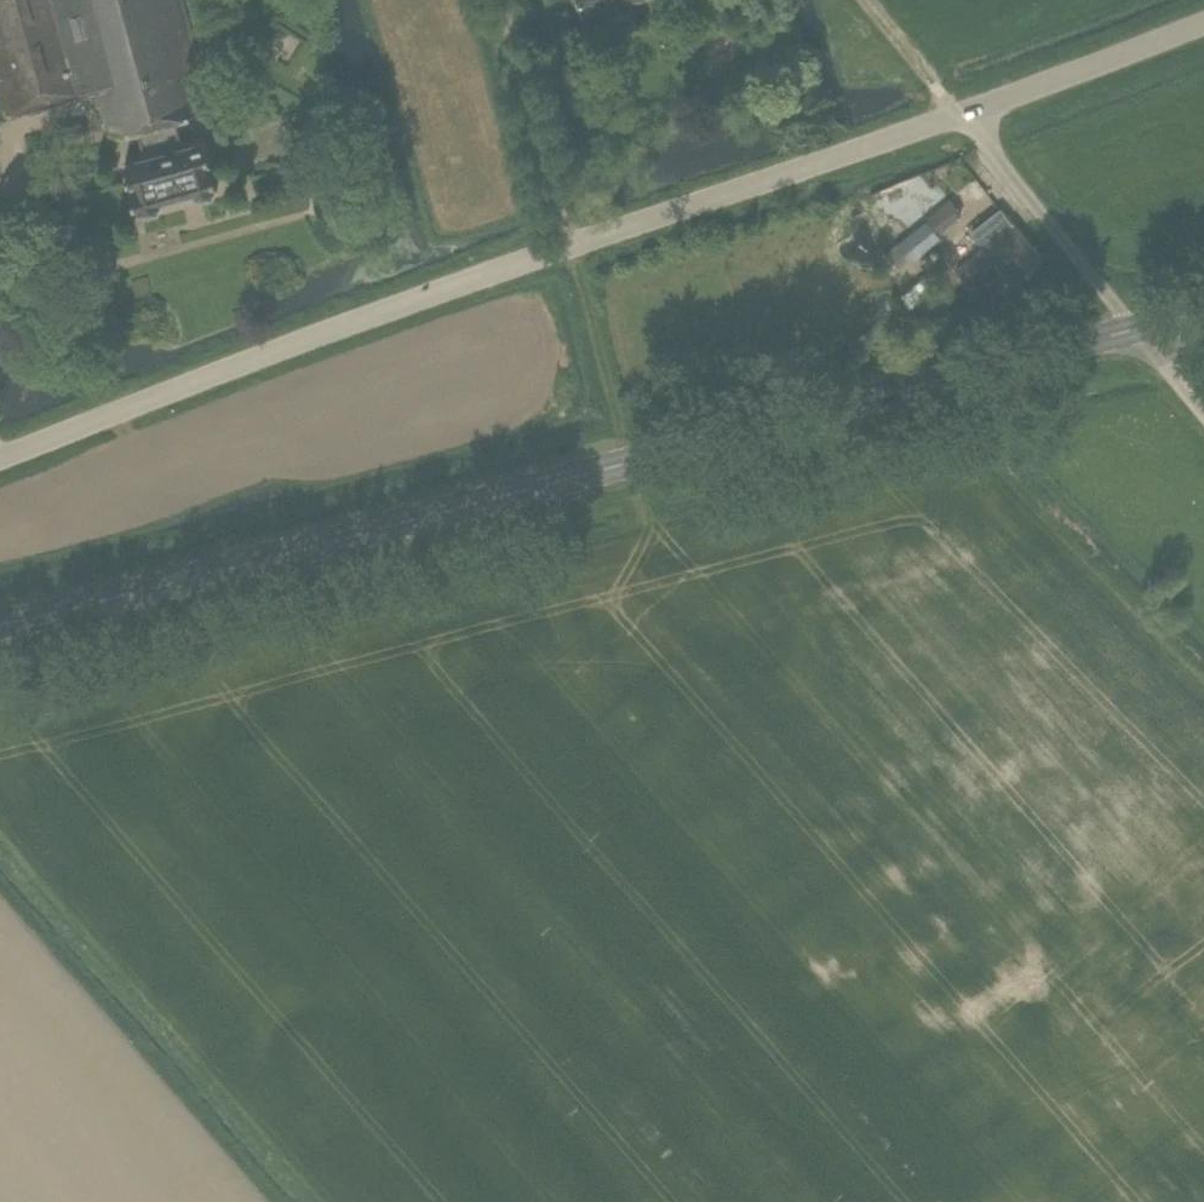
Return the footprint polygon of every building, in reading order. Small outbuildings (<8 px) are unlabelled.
[(93,91),(98,109),(101,108),(108,134),(138,126),(174,117),(212,107),(184,0),(0,0),(0,115),(93,91)] [(583,9),(607,3),(609,9),(608,9),(613,25),(617,24),(636,19),(632,3),(631,3),(631,0),(581,0),(583,9)] [(145,152),(126,157),(138,203),(141,202),(142,204),(148,208),(159,205),(162,199),(161,197),(196,188),(197,190),(203,194),(213,191),(217,185),(216,183),(219,182),(205,137),(181,143),(174,117),(138,126),(145,152)] [(58,128),(62,145),(88,139),(84,122),(58,128)] [(964,212),(952,197),(927,218),(937,231),(939,233),(964,212)] [(1043,257),(1003,207),(972,231),(984,246),(983,247),(994,261),(1011,282),(1043,257)] [(920,224),(886,251),(896,264),(907,255),(909,258),(932,239),(920,224)] [(994,261),(983,247),(957,268),(967,281),(994,261)] [(902,294),(912,307),(936,290),(925,276),(902,294)]
